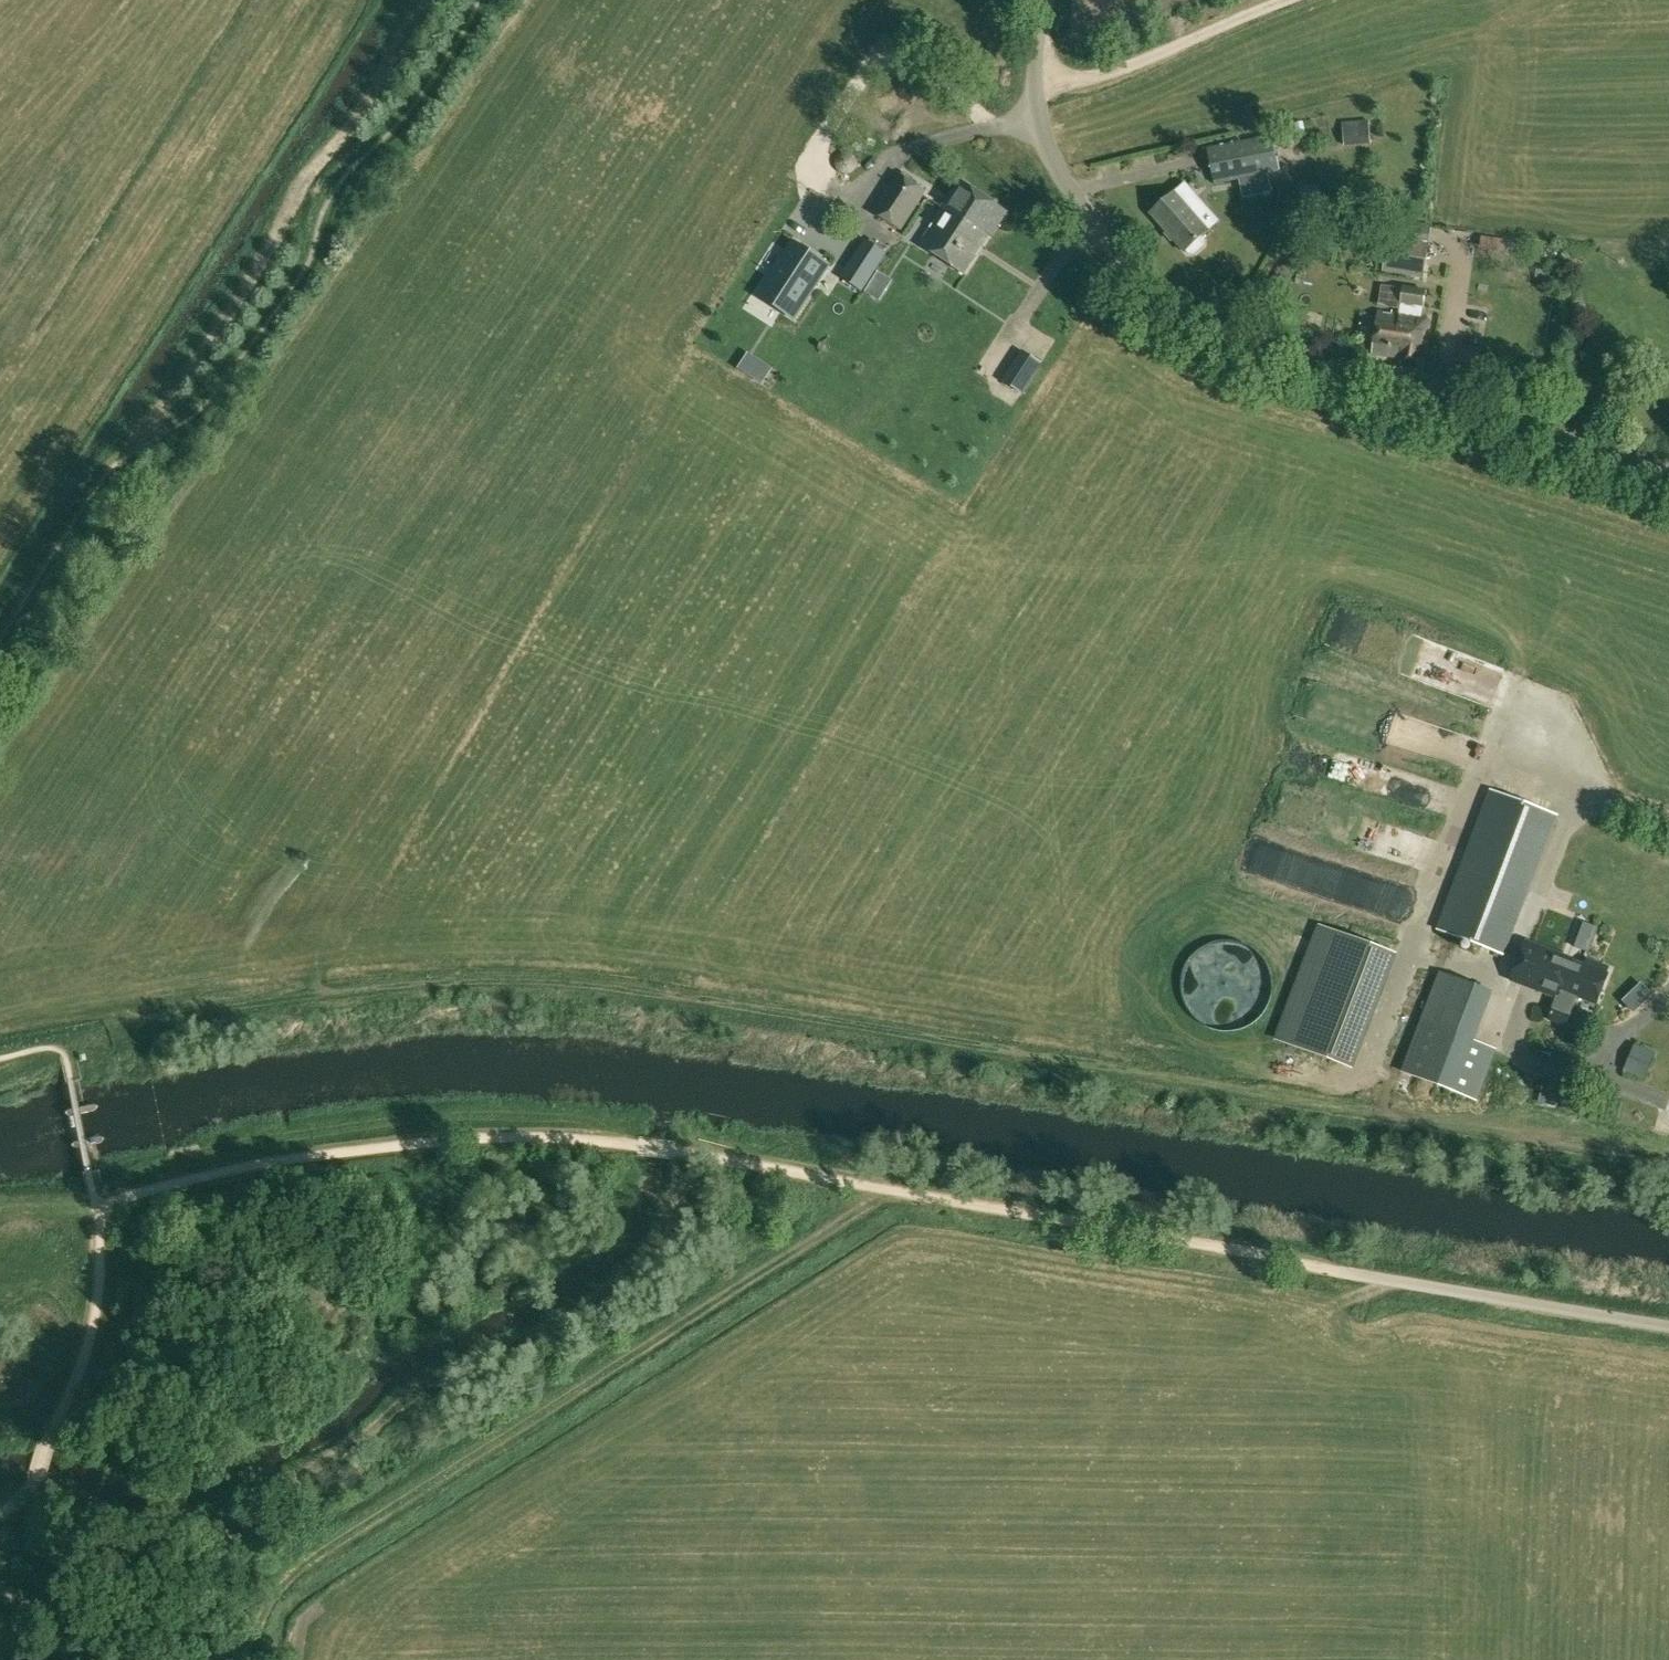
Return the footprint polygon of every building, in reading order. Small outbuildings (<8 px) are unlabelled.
[(1345,147),(1371,145),(1370,121),(1343,123),(1345,147)] [(1272,136),(1207,149),(1214,184),(1279,171),(1272,136)] [(843,174),(851,173),(856,168),(857,161),(854,155),(848,151),(842,152),(836,156),(834,162),(836,170),(843,174)] [(900,173),(873,212),(900,233),(927,193),(900,173)] [(990,236),(992,237),(1009,211),(958,178),(939,207),(942,208),(966,224),(967,221),(990,236)] [(1185,251),(1209,230),(1197,217),(1208,207),(1186,182),(1151,213),(1185,251)] [(1320,186),(1300,185),(1299,205),(1319,206),(1320,186)] [(964,275),(990,236),(967,221),(966,224),(942,208),(918,245),(964,275)] [(1385,272),(1414,278),(1424,279),(1432,225),(1393,219),(1385,272)] [(1198,257),(1215,247),(1208,237),(1192,247),(1198,257)] [(862,291),(887,253),(865,239),(840,277),(862,291)] [(828,263),(795,241),(761,294),(794,316),(828,263)] [(1427,316),(1422,315),(1426,290),(1404,286),(1400,315),(1379,312),(1373,354),(1401,358),(1401,363),(1419,365),(1427,316)] [(1013,362),(1033,376),(1042,363),(1022,350),(1013,362)] [(773,369),(748,352),(738,368),(763,384),(773,369)] [(1013,362),(1001,381),(1021,394),(1033,376),(1013,362)] [(1504,954),(1536,870),(1557,814),(1491,789),(1438,929),(1504,954)] [(1352,1068),(1396,955),(1321,926),(1278,1040),(1352,1068)] [(1192,1013),(1203,1022),(1216,1028),(1231,1030),(1246,1026),(1258,1018),(1267,1006),(1272,992),(1272,979),(1269,966),(1261,955),(1251,947),(1238,942),(1225,940),(1212,943),(1200,950),(1190,961),(1185,973),(1183,987),(1186,1001),(1192,1013)] [(1607,974),(1609,968),(1593,962),(1591,968),(1572,960),(1572,959),(1526,941),(1511,980),(1557,997),(1556,1000),(1563,1002),(1560,1009),(1554,1006),(1549,1020),(1566,1026),(1571,1013),(1570,1013),(1573,1006),(1574,1006),(1577,996),(1597,1004),(1608,974),(1607,974)] [(1496,1049),(1477,1041),(1495,993),(1440,972),(1402,1071),(1478,1101),(1496,1049)] [(1621,1001),(1633,1013),(1652,995),(1641,983),(1621,1001)] [(1653,1054),(1633,1046),(1624,1071),(1643,1079),(1653,1054)] [(1587,1096),(1543,1085),(1539,1101),(1583,1111),(1587,1096)]
